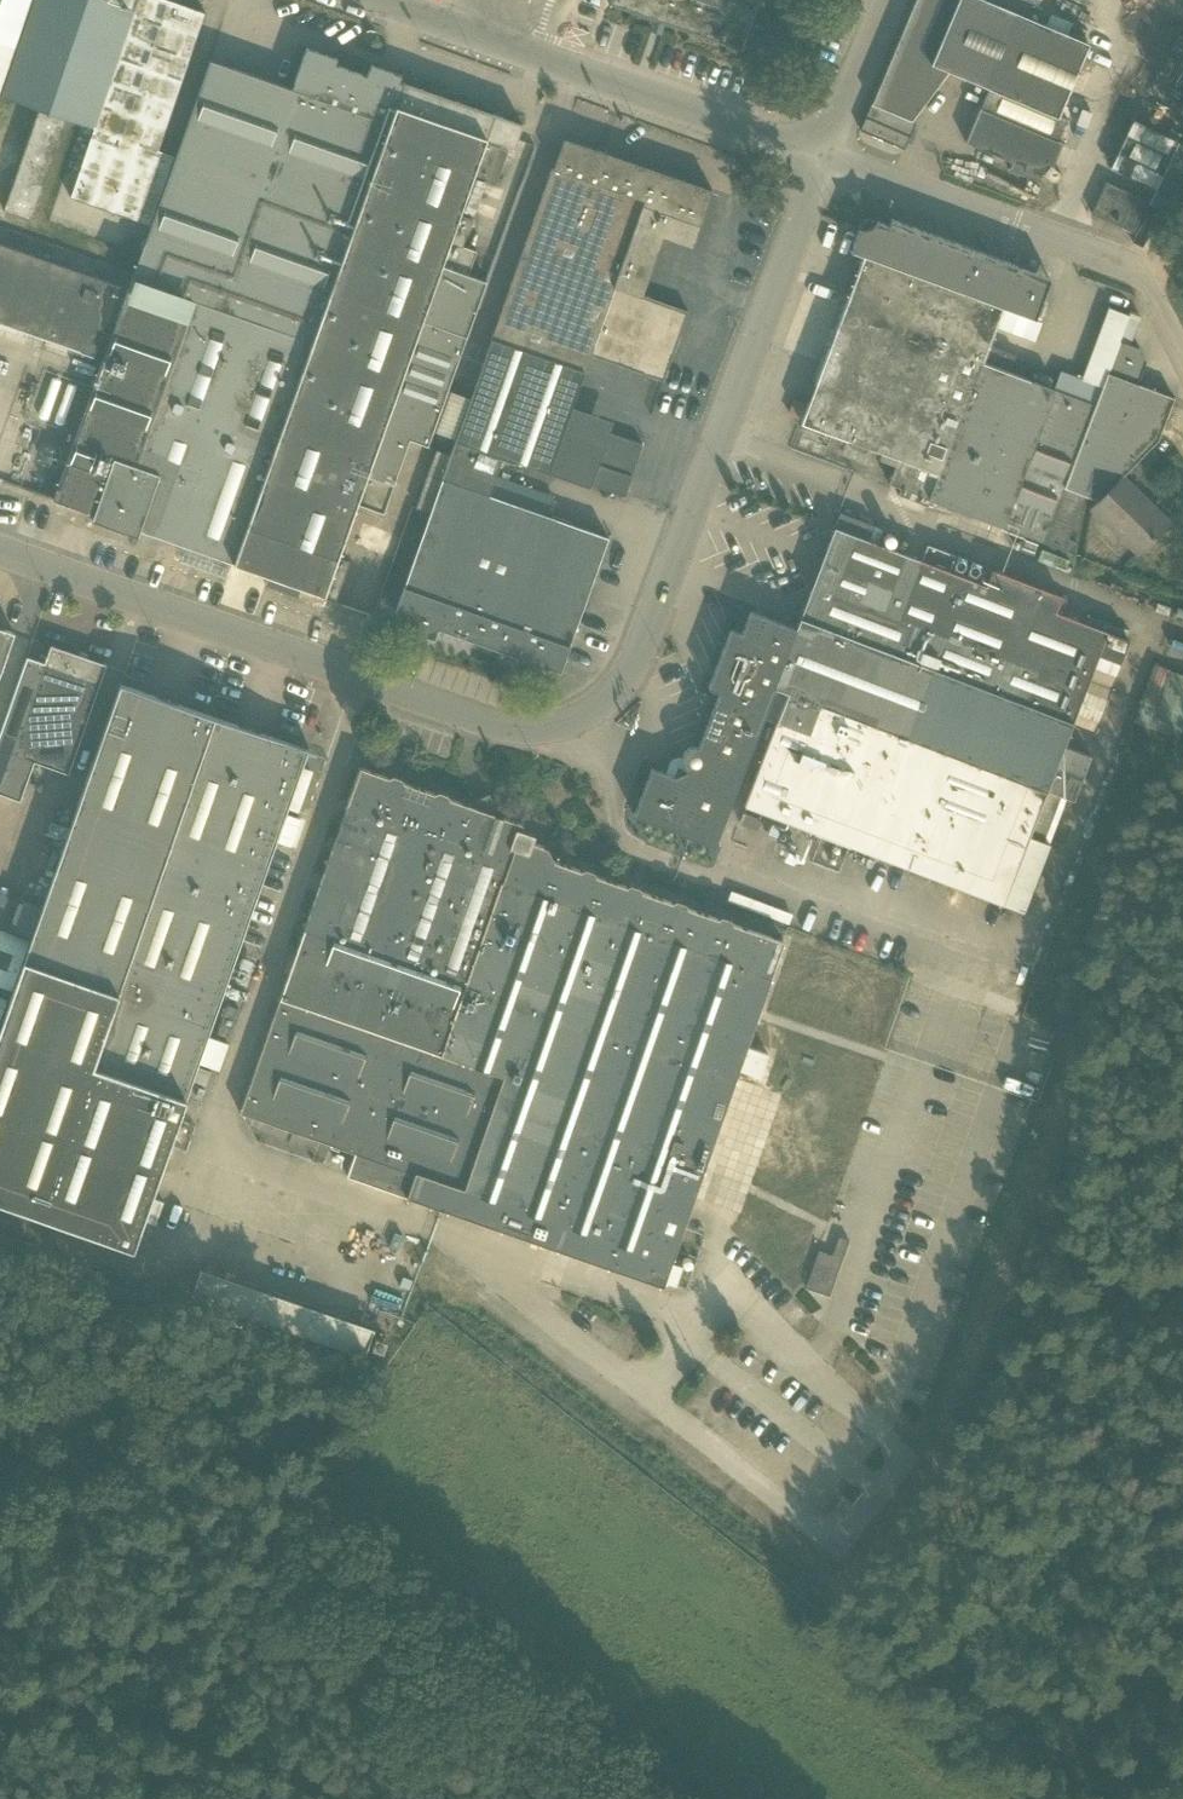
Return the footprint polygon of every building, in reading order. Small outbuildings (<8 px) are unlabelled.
[(2,96),(38,108),(66,118),(96,128),(95,129),(155,148),(205,13),(168,0),(35,0),(2,96)] [(742,51),(760,0),(611,0),(610,4),(742,51)] [(861,131),(904,149),(916,123),(912,121),(949,71),(950,71),(933,63),(959,0),(917,0),(861,131)] [(986,87),(988,88),(965,142),(1012,162),(1009,168),(1038,181),(1046,163),(1053,166),(1063,142),(1057,140),(1066,120),(1067,120),(1068,119),(1060,116),(1090,45),(1091,44),(1066,34),(1046,25),(987,0),(959,0),(933,63),(950,71),(949,71),(986,87)] [(1028,3),(1022,0),(993,0),(1025,14),(1030,3),(1028,3)] [(1071,22),(1050,14),(1046,25),(1066,34),(1071,22)] [(141,253),(132,276),(128,287),(112,332),(57,487),(53,499),(93,513),(91,520),(138,536),(140,530),(200,551),(269,576),(266,585),(298,596),(301,587),(324,595),(336,599),(345,576),(358,581),(379,522),(352,512),(356,500),(386,511),(402,467),(411,439),(429,445),(460,359),(487,282),(468,275),(477,249),(463,244),(473,217),(460,212),(475,172),(497,180),(509,146),(514,148),(518,138),(522,125),(400,81),(401,77),(402,75),(400,74),(392,71),(391,71),(383,68),(381,67),(373,64),(371,64),(371,66),(369,70),(367,76),(335,65),(337,59),(307,48),(292,89),(209,59),(175,155),(151,224),(142,247),(140,252),(141,253)] [(66,118),(38,108),(4,209),(31,218),(66,118)] [(1156,188),(1178,142),(1133,120),(1111,167),(1156,188)] [(72,197),(151,224),(175,155),(155,148),(95,129),(72,197)] [(679,335),(688,311),(692,300),(646,284),(663,236),(692,246),(712,190),(564,138),(554,167),(553,167),(514,276),(679,335)] [(1107,181),(1092,213),(1133,233),(1148,201),(1107,181)] [(878,218),(876,218),(876,219),(875,221),(874,223),(872,225),(869,227),(867,228),(863,228),(860,228),(859,227),(857,226),(857,228),(859,229),(851,252),(852,253),(853,251),(864,255),(852,287),(992,339),(1017,348),(1029,317),(1035,319),(1036,318),(1040,319),(1046,305),(1041,303),(1050,278),(891,219),(889,225),(877,221),(878,218)] [(94,355),(103,329),(112,332),(128,287),(0,243),(0,323),(94,355)] [(458,441),(503,457),(590,487),(591,485),(620,495),(630,466),(600,456),(605,442),(565,428),(592,352),(621,362),(619,366),(663,380),(664,378),(679,335),(514,276),(458,441)] [(827,355),(1079,449),(1096,405),(1101,389),(1061,374),(1056,390),(1008,372),(1017,348),(992,339),(852,287),(827,355)] [(1044,543),(1073,554),(1078,542),(1069,538),(1085,495),(1099,501),(1093,508),(1138,552),(1168,522),(1123,476),(1159,440),(1173,404),(1175,397),(1138,383),(1146,361),(1140,348),(1119,340),(1103,384),(1101,389),(1096,405),(1079,449),(1044,543)] [(928,500),(1043,543),(1044,543),(1079,449),(827,355),(801,423),(938,474),(928,500)] [(503,457),(458,441),(453,455),(437,450),(416,508),(431,513),(395,612),(416,620),(412,630),(434,638),(437,627),(489,645),(560,671),(569,647),(608,537),(547,515),(554,496),(496,476),(503,457)] [(634,815),(651,821),(715,846),(764,718),(777,723),(745,806),(1003,904),(1025,912),(1052,844),(1029,836),(1046,791),(1074,801),(1082,779),(1091,755),(1064,745),(1073,723),(1092,730),(1128,639),(1108,632),(1056,612),(1062,595),(993,569),(987,585),(949,571),(955,555),(928,545),(922,560),(869,540),(874,525),(840,513),(835,527),(795,629),(750,612),(742,635),(730,630),(708,688),(719,692),(707,725),(698,747),(697,747),(694,747),(692,747),(690,748),(687,749),(686,750),(685,751),(684,752),(683,754),(682,756),(678,755),(670,759),(668,762),(664,773),(652,768),(634,815)] [(15,633),(0,628),(0,675),(15,633)] [(12,752),(63,770),(105,665),(52,646),(12,752)] [(1135,722),(1180,739),(1182,730),(1182,674),(1155,664),(1132,721),(1135,722)] [(187,708),(120,684),(31,939),(30,939),(11,991),(12,991),(0,1027),(0,1201),(134,1248),(181,1116),(187,1099),(214,1025),(310,750),(187,708)] [(767,1054),(746,1047),(771,976),(783,941),(687,907),(685,903),(676,900),(672,902),(642,891),(639,887),(630,884),(626,886),(596,875),(594,871),(585,868),(580,869),(554,861),(547,848),(543,847),(544,846),(533,842),(535,835),(521,830),(523,824),(495,815),(496,809),(489,793),(466,804),(450,798),(447,794),(438,791),(434,793),(404,783),(402,778),(393,775),(388,777),(360,768),(241,1112),(356,1152),(348,1175),(408,1196),(407,1197),(663,1287),(692,1203),(699,1205),(692,1224),(720,1233),(736,1188),(708,1178),(701,1197),(695,1195),(738,1071),(758,1078),(767,1054)] [(0,928),(0,987),(11,991),(30,939),(0,928)] [(830,1292),(831,1291),(850,1236),(839,1233),(833,1251),(819,1246),(806,1284),(830,1292)] [(357,1353),(366,1325),(195,1269),(186,1297),(357,1353)]
